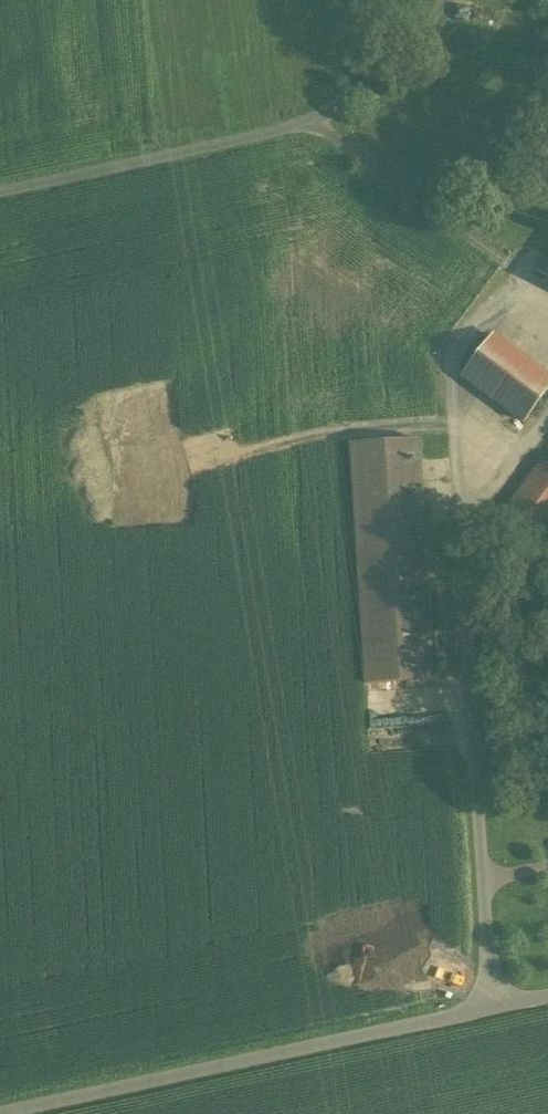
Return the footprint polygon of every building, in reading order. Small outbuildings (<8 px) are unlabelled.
[(539,272),(547,279),(547,260),(539,272)] [(493,335),(463,376),(524,421),(547,389),(547,376),(493,335)] [(418,441),(351,445),(365,683),(432,680),(418,441)] [(544,460),(491,530),(535,563),(547,545),(547,463),(544,460)]
